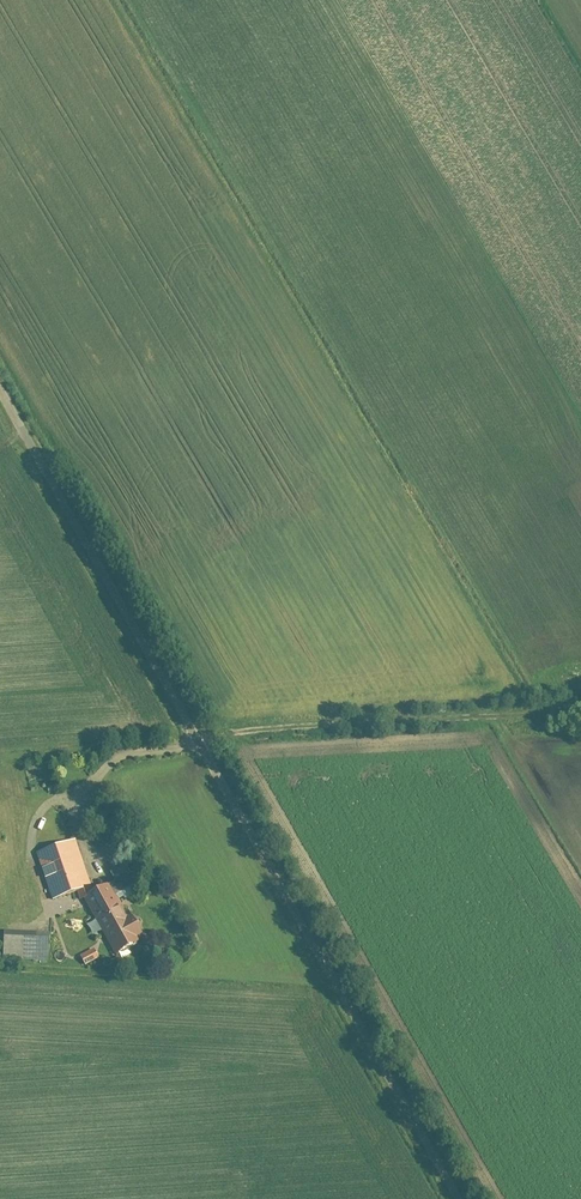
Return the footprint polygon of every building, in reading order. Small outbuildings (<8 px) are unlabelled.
[(75,843),(36,854),(50,901),(89,890),(75,843)] [(114,883),(108,886),(114,897),(134,887),(134,886),(124,868),(109,875),(114,883)] [(136,944),(135,943),(141,940),(128,915),(123,918),(107,889),(83,902),(112,957),(136,944)] [(3,934),(3,960),(48,961),(48,934),(3,934)] [(79,959),(84,968),(98,960),(93,951),(79,959)]
